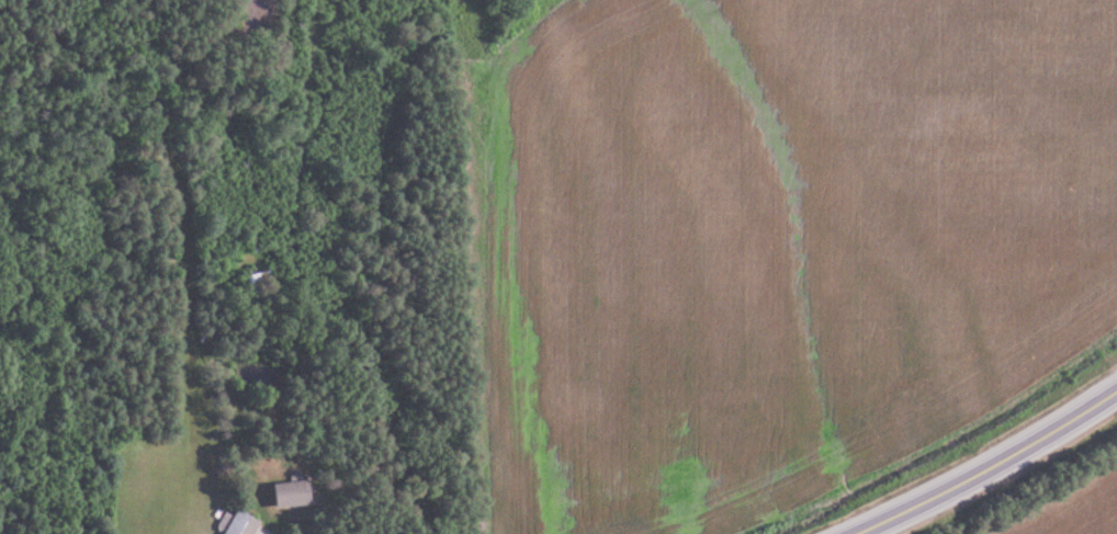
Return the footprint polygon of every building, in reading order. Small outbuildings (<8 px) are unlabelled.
[(252,289),(276,284),(273,270),(249,275),(252,289)] [(272,483),(273,508),(309,507),(309,483),(272,483)] [(261,522),(237,509),(223,533),(254,533),(261,522)]
